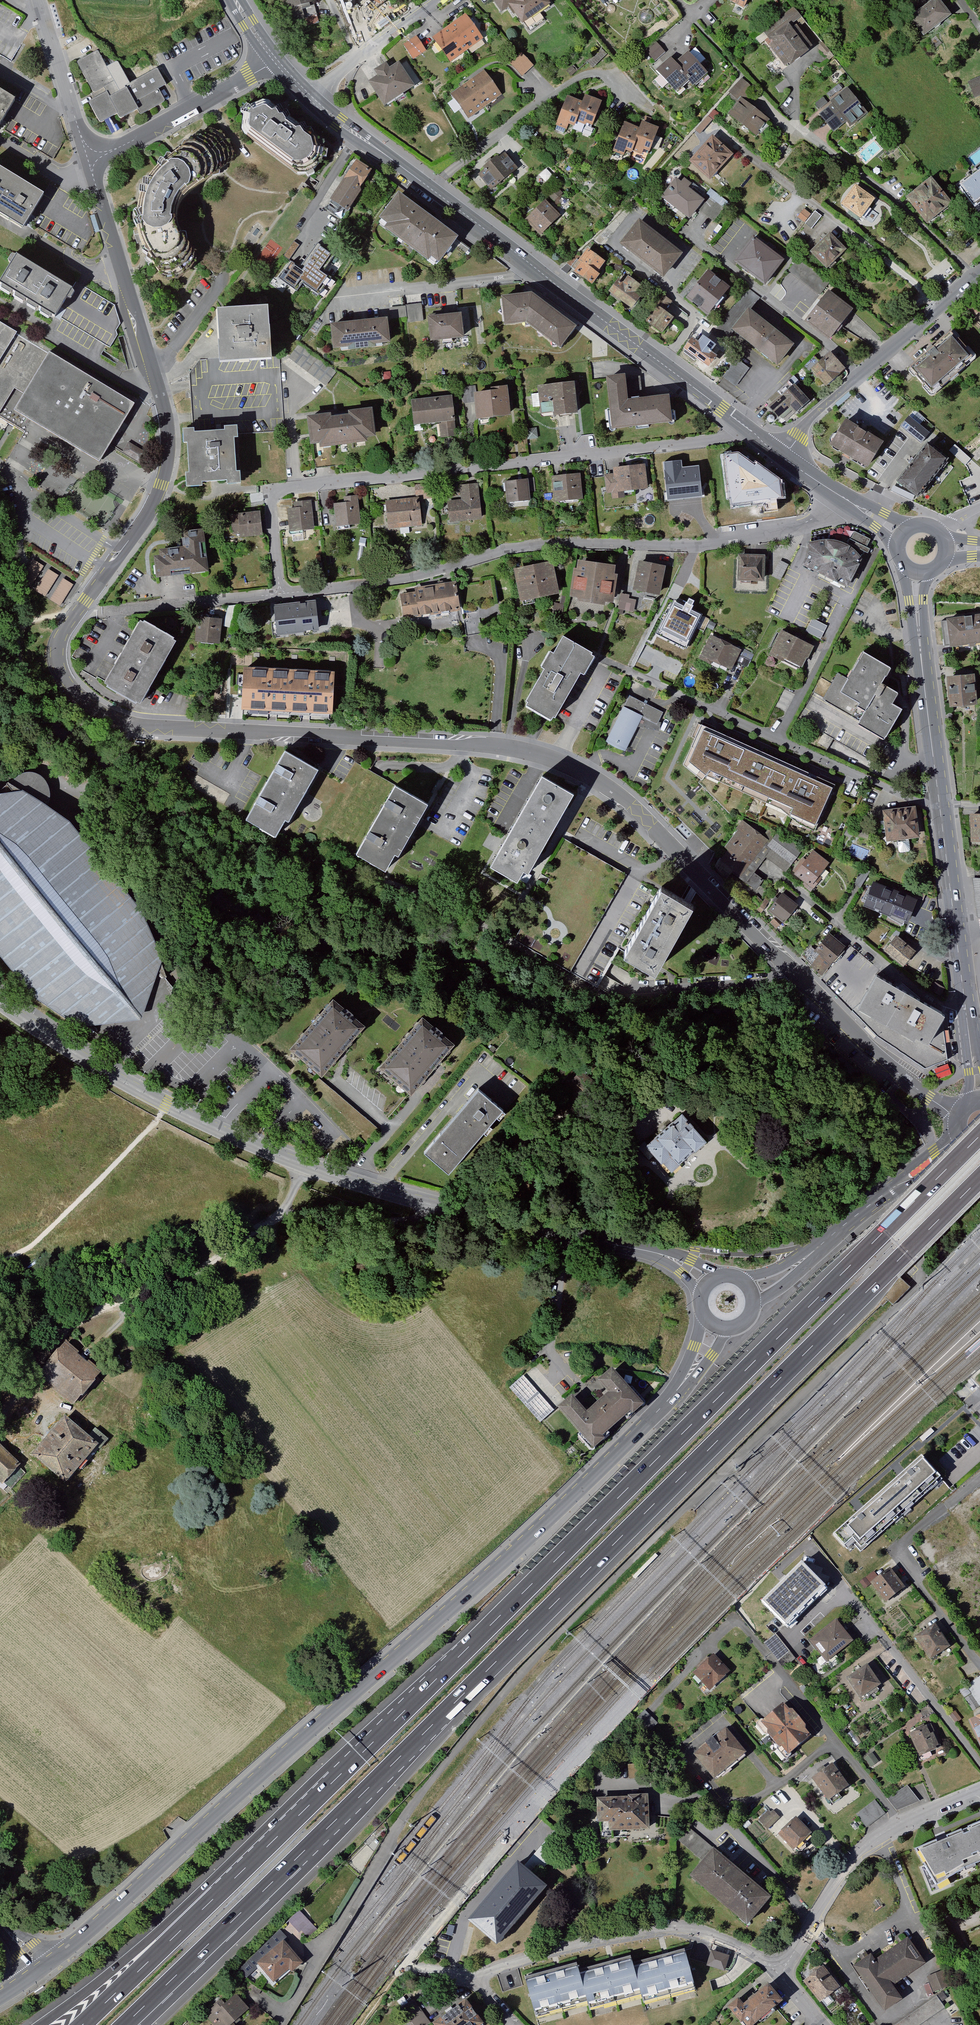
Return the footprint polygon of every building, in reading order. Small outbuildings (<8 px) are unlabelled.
[(292,13),(316,6),(314,0),(288,0),(292,13)] [(488,2),(502,19),(512,11),(526,28),(553,6),(548,0),(524,0),(519,5),(515,0),(490,0),(488,2)] [(731,4),(748,12),(752,0),(733,0),(731,4)] [(916,7),(946,50),(971,32),(948,0),(927,0),(916,7)] [(316,6),(292,13),(295,26),(319,20),(316,6)] [(764,31),(772,42),(790,64),(811,48),(795,28),(804,21),(793,8),(764,31)] [(465,16),(449,26),(467,52),(484,41),(465,16)] [(432,37),(451,64),(467,52),(449,26),(432,37)] [(402,46),(407,55),(422,45),(417,37),(402,46)] [(645,53),(654,63),(665,54),(656,44),(645,53)] [(422,45),(407,55),(412,62),(427,54),(422,45)] [(604,48),(588,64),(594,70),(610,54),(604,48)] [(158,68),(128,84),(116,61),(106,67),(97,50),(77,61),(93,92),(103,87),(105,91),(88,100),(99,121),(117,112),(119,117),(138,107),(140,112),(162,100),(156,89),(166,84),(158,68)] [(961,66),(979,94),(979,53),(961,66)] [(522,56),(516,61),(529,74),(534,69),(522,56)] [(653,73),(678,97),(692,83),(697,88),(709,76),(688,56),(678,64),(671,57),(653,73)] [(516,61),(511,66),(523,79),(529,74),(516,61)] [(371,84),(386,108),(417,87),(402,65),(392,71),(388,65),(377,73),(380,78),(371,84)] [(573,68),(567,74),(571,79),(578,73),(573,68)] [(485,75),(469,86),(486,110),(503,99),(485,75)] [(732,116),(756,136),(768,122),(745,102),(755,91),(742,80),(730,95),(742,105),(732,116)] [(453,98),(471,121),(486,110),(469,86),(453,98)] [(816,112),(836,138),(867,114),(847,88),(816,112)] [(12,97),(0,90),(0,118),(12,97)] [(567,98),(554,135),(565,139),(569,128),(576,131),(576,130),(586,105),(567,98)] [(588,99),(586,105),(576,130),(585,133),(587,128),(595,131),(604,105),(588,99)] [(240,121),(242,129),(290,166),(297,167),(303,165),(309,160),(313,154),(314,146),(313,138),(268,102),(260,100),(251,102),(245,107),(241,113),(240,121)] [(713,112),(695,133),(701,138),(718,116),(713,112)] [(222,168),(230,161),(229,148),(223,137),(214,129),(202,124),(170,149),(156,161),(141,179),(133,200),(132,223),(139,245),(156,271),(170,274),(183,270),(191,259),(190,246),(180,228),(176,217),(178,207),(185,197),(195,189),(222,168)] [(625,124),(613,154),(626,159),(628,154),(632,155),(633,155),(642,130),(625,124)] [(644,124),(642,130),(633,155),(643,159),(645,153),(652,156),(662,131),(644,124)] [(735,155),(714,138),(692,164),(714,182),(735,155)] [(522,174),(504,155),(478,175),(493,195),(522,174)] [(371,174),(354,162),(329,197),(332,199),(346,209),(371,174)] [(23,223),(41,193),(0,168),(0,209),(23,223)] [(961,188),(979,211),(979,210),(979,178),(978,175),(961,188)] [(935,178),(909,200),(930,225),(956,204),(935,178)] [(677,180),(661,202),(692,225),(708,205),(693,194),(696,189),(686,181),(683,185),(677,180)] [(858,188),(843,207),(862,222),(877,203),(858,188)] [(457,235),(398,192),(376,222),(377,223),(435,265),(457,235)] [(347,210),(332,199),(327,205),(341,218),(347,210)] [(564,217),(546,201),(526,222),(543,238),(564,217)] [(714,203),(704,217),(716,226),(727,212),(714,203)] [(327,205),(325,204),(313,216),(329,232),(341,218),(327,205)] [(806,227),(813,217),(805,212),(798,221),(806,227)] [(813,217),(806,227),(812,231),(822,218),(815,213),(813,217)] [(91,216),(96,232),(99,231),(94,215),(91,216)] [(624,245),(667,280),(686,256),(644,221),(624,245)] [(832,233),(813,253),(830,270),(850,250),(832,233)] [(757,240),(737,265),(768,289),(788,264),(757,240)] [(284,256),(289,260),(299,245),(294,241),(284,256)] [(331,254),(320,246),(306,265),(304,268),(292,260),(279,278),(296,290),(302,280),(317,291),(328,275),(320,270),(331,254)] [(609,265),(587,251),(574,272),(596,286),(609,265)] [(28,302),(53,317),(70,288),(15,255),(0,280),(0,286),(28,302)] [(798,262),(789,273),(815,295),(824,284),(798,262)] [(708,270),(686,297),(709,314),(729,287),(708,270)] [(625,284),(621,281),(611,293),(635,312),(645,299),(638,294),(643,288),(630,277),(625,284)] [(829,291),(807,320),(834,340),(856,312),(829,291)] [(664,297),(642,323),(665,341),(686,315),(664,297)] [(537,299),(505,300),(510,329),(533,328),(563,352),(579,331),(556,313),(537,299)] [(806,340),(759,301),(736,332),(782,371),(806,340)] [(421,306),(407,308),(410,325),(424,323),(421,306)] [(406,308),(387,311),(388,323),(407,320),(406,308)] [(220,361),(271,362),(271,356),(270,312),(218,312),(220,361)] [(461,315),(427,317),(429,343),(463,340),(461,315)] [(385,321),(330,324),(332,349),(387,345),(385,321)] [(15,331),(0,322),(0,357),(15,331)] [(15,331),(0,357),(0,379),(13,387),(11,391),(21,396),(49,351),(15,331)] [(909,374),(935,403),(979,362),(979,357),(958,331),(909,374)] [(703,334),(698,341),(692,336),(683,348),(708,367),(717,355),(710,350),(715,343),(714,342),(703,334)] [(715,343),(724,351),(729,346),(718,337),(714,342),(715,343)] [(298,346),(288,361),(326,389),(337,375),(298,346)] [(108,447),(121,424),(134,403),(49,351),(21,396),(12,412),(39,428),(98,463),(102,457),(108,447)] [(832,355),(814,371),(830,389),(848,373),(832,355)] [(271,356),(271,362),(220,361),(203,361),(191,373),(191,430),(240,431),(279,431),(279,356),(271,356)] [(722,376),(736,386),(749,368),(736,358),(722,376)] [(628,376),(607,377),(607,379),(610,428),(669,425),(668,397),(629,399),(628,376)] [(0,379),(0,409),(11,391),(13,387),(0,379)] [(538,385),(540,415),(578,413),(576,382),(538,385)] [(814,403),(796,385),(769,412),(781,424),(794,411),(800,417),(814,403)] [(507,392),(473,394),(475,418),(508,415),(507,392)] [(453,435),(452,422),(450,396),(411,399),(413,425),(439,423),(440,436),(453,435)] [(893,422),(900,428),(910,418),(898,409),(890,417),(894,420),(893,422)] [(347,416),(330,418),(330,414),(307,416),(309,445),(319,444),(320,448),(367,445),(366,438),(376,437),(374,410),(347,412),(347,416)] [(916,411),(910,418),(928,434),(934,428),(916,411)] [(900,428),(919,445),(928,434),(910,418),(900,428)] [(848,422),(834,448),(875,471),(889,444),(848,422)] [(238,481),(240,431),(191,430),(184,430),(184,481),(238,481)] [(537,430),(526,431),(528,442),(539,440),(537,430)] [(897,484),(921,504),(951,466),(927,446),(897,484)] [(957,450),(951,456),(963,467),(969,461),(957,450)] [(682,460),(663,462),(665,501),(688,497),(702,496),(699,465),(682,467),(682,460)] [(731,462),(736,506),(786,501),(784,483),(742,461),(731,462)] [(613,473),(603,474),(604,492),(608,491),(608,498),(620,497),(619,492),(647,489),(645,463),(613,466),(613,473)] [(585,499),(582,472),(551,475),(553,502),(585,499)] [(533,477),(502,480),(505,505),(529,503),(528,492),(534,491),(533,477)] [(478,482),(457,484),(459,498),(445,499),(447,522),(481,519),(478,482)] [(420,498),(430,497),(429,483),(413,484),(414,497),(385,499),(386,527),(421,525),(420,498)] [(333,504),(336,528),(361,525),(357,494),(343,495),(343,503),(333,504)] [(287,531),(313,529),(310,499),(294,500),(295,507),(285,508),(287,531)] [(239,535),(261,535),(261,512),(238,512),(238,515),(233,515),(234,532),(239,532),(239,535)] [(152,556),(152,576),(207,574),(205,528),(181,529),(182,548),(158,549),(158,555),(152,556)] [(807,543),(807,554),(801,565),(844,586),(851,573),(855,575),(868,549),(865,547),(869,539),(853,531),(847,544),(837,539),(827,538),(816,539),(807,543)] [(764,554),(737,554),(737,581),(763,581),(764,554)] [(616,565),(578,560),(577,568),(574,568),(570,596),(578,598),(578,601),(604,605),(605,602),(613,602),(618,574),(614,573),(616,565)] [(666,566),(639,560),(633,590),(659,595),(666,566)] [(553,561),(513,568),(520,601),(560,593),(553,561)] [(780,563),(772,578),(781,583),(786,571),(789,568),(780,563)] [(35,589),(46,596),(60,575),(48,568),(35,589)] [(499,581),(460,586),(465,626),(479,624),(478,616),(504,612),(499,581)] [(457,585),(438,587),(442,616),(461,614),(457,585)] [(403,621),(442,616),(438,587),(414,590),(414,595),(400,596),(403,621)] [(624,610),(633,612),(636,600),(629,599),(630,595),(621,593),(619,613),(623,614),(624,610)] [(684,607),(674,601),(656,633),(686,647),(702,615),(691,609),(695,601),(689,598),(684,607)] [(330,633),(329,600),(296,602),(298,649),(318,648),(317,634),(330,633)] [(554,604),(552,618),(562,620),(564,606),(554,604)] [(228,609),(223,628),(231,630),(235,610),(228,609)] [(947,620),(950,650),(979,647),(979,617),(947,620)] [(812,618),(805,632),(820,639),(828,626),(812,618)] [(196,645),(220,645),(221,621),(196,620),(196,645)] [(181,644),(145,624),(109,689),(145,709),(181,644)] [(596,654),(561,636),(551,655),(548,653),(538,672),(542,674),(524,708),(554,724),(579,676),(583,678),(596,654)] [(761,666),(717,645),(702,673),(748,695),(778,708),(806,652),(775,638),(761,666)] [(890,668),(862,651),(840,692),(860,703),(857,707),(865,712),(858,724),(884,740),(902,709),(892,704),(898,694),(881,684),(890,668)] [(975,674),(949,677),(952,708),(978,705),(975,674)] [(338,677),(245,675),(244,718),(337,720),(338,677)] [(663,712),(629,695),(605,742),(625,752),(637,727),(659,731),(663,712)] [(835,785),(698,723),(692,737),(696,738),(683,764),(702,780),(707,775),(782,809),(801,825),(814,830),(835,785)] [(824,733),(818,742),(827,749),(834,738),(824,733)] [(245,824),(277,842),(318,768),(286,750),(245,824)] [(25,794),(47,808),(48,790),(44,780),(36,773),(24,772),(12,778),(0,786),(0,796),(25,794)] [(576,794),(542,774),(490,866),(523,885),(556,828),(576,794)] [(354,859),(387,878),(418,825),(430,801),(397,783),(354,859)] [(33,997),(76,1024),(141,1020),(162,957),(153,936),(142,911),(71,824),(25,794),(0,796),(0,956),(33,997)] [(915,806),(882,810),(886,842),(919,838),(915,806)] [(769,840),(745,820),(722,847),(726,851),(718,860),(755,892),(765,881),(753,871),(766,856),(784,872),(804,849),(791,838),(787,842),(776,833),(769,840)] [(813,850),(794,872),(804,880),(801,884),(810,891),(828,871),(824,868),(829,863),(813,850)] [(862,872),(853,887),(855,888),(860,890),(870,875),(862,872)] [(696,905),(661,886),(624,952),(659,971),(696,905)] [(767,908),(785,923),(798,907),(792,902),(796,898),(784,888),(767,908)] [(721,893),(728,900),(733,896),(725,889),(721,893)] [(912,929),(924,903),(903,894),(892,920),(912,929)] [(756,897),(749,903),(755,909),(762,902),(756,897)] [(764,901),(755,911),(759,914),(768,904),(764,901)] [(828,933),(814,950),(832,965),(846,948),(828,933)] [(917,951),(896,936),(886,950),(905,966),(917,951)] [(823,976),(832,965),(814,950),(808,945),(799,956),(823,976)] [(953,1020),(920,1001),(920,999),(903,985),(898,988),(876,976),(862,1001),(855,1016),(878,1037),(924,1071),(949,1062),(944,1036),(953,1020)] [(366,1032),(337,1006),(294,1053),(323,1079),(366,1032)] [(452,1045),(423,1019),(380,1068),(410,1094),(452,1045)] [(504,1111),(477,1089),(425,1150),(451,1172),(504,1111)] [(680,1115),(647,1148),(672,1173),(705,1140),(680,1115)] [(68,1345),(40,1377),(75,1408),(103,1376),(68,1345)] [(539,1419),(552,1406),(520,1372),(506,1385),(539,1419)] [(572,1401),(556,1416),(591,1454),(639,1409),(609,1377),(597,1388),(607,1400),(587,1418),(572,1401)] [(97,1454),(64,1422),(31,1457),(64,1489),(97,1454)] [(1,1486),(20,1466),(0,1447),(0,1486),(1,1486)] [(930,1465),(922,1455),(902,1473),(862,1508),(833,1533),(844,1545),(851,1540),(861,1551),(942,1479),(930,1465)] [(764,1603),(787,1626),(827,1587),(804,1563),(764,1603)] [(874,1585),(887,1602),(905,1586),(892,1570),(874,1585)] [(810,1643),(828,1665),(857,1642),(839,1620),(810,1643)] [(930,1657),(949,1645),(936,1625),(917,1637),(930,1657)] [(774,1635),(762,1644),(778,1664),(790,1654),(774,1635)] [(790,1654),(778,1664),(784,1671),(795,1661),(790,1654)] [(728,1677),(708,1659),(690,1678),(709,1696),(728,1677)] [(884,1689),(870,1666),(847,1680),(861,1702),(884,1689)] [(966,1687),(979,1708),(979,1707),(979,1680),(979,1679),(966,1687)] [(812,1731),(784,1699),(758,1720),(786,1753),(812,1731)] [(970,1720),(979,1743),(979,1716),(970,1720)] [(942,1752),(933,1724),(911,1732),(921,1759),(942,1752)] [(745,1757),(724,1731),(697,1753),(718,1778),(745,1757)] [(853,1786),(833,1761),(813,1777),(833,1803),(853,1786)] [(649,1766),(629,1766),(630,1781),(649,1780),(649,1766)] [(888,1800),(896,1812),(921,1802),(907,1786),(888,1800)] [(652,1830),(651,1792),(602,1794),(603,1831),(652,1830)] [(856,1814),(868,1829),(885,1815),(875,1801),(856,1814)] [(780,1816),(769,1806),(758,1818),(768,1828),(780,1816)] [(815,1832),(797,1815),(779,1834),(796,1851),(815,1832)] [(930,1890),(979,1872),(979,1821),(914,1847),(930,1890)] [(552,1831),(521,1869),(530,1876),(535,1871),(540,1874),(565,1842),(552,1831)] [(513,1854),(522,1860),(531,1848),(522,1841),(513,1854)] [(775,1893),(717,1844),(691,1874),(750,1923),(775,1893)] [(521,1869),(518,1866),(505,1881),(471,1921),(498,1943),(544,1888),(530,1876),(521,1869)] [(307,1937),(318,1928),(304,1911),(293,1920),(307,1937)] [(854,1964),(887,2011),(906,1997),(897,1984),(927,1963),(909,1937),(878,1959),(873,1951),(854,1964)] [(283,1940),(255,1964),(273,1986),(302,1962),(283,1940)] [(730,1955),(711,1949),(706,1964),(726,1969),(730,1955)] [(699,1987),(690,1951),(637,1964),(643,1990),(645,1999),(699,1987)] [(643,1990),(637,1964),(633,1954),(580,1969),(589,1996),(592,2005),(643,1990)] [(534,2015),(589,1996),(580,1969),(577,1960),(522,1979),(534,2015)] [(843,1985),(825,1963),(807,1979),(825,2001),(843,1985)] [(926,1974),(932,1991),(947,1986),(941,1969),(926,1974)] [(773,1981),(749,2002),(743,1995),(730,2006),(746,2024),(755,2024),(787,1997),(773,1981)] [(214,2024),(234,2024),(254,2008),(240,1992),(209,2019),(214,2024)] [(438,2024),(488,2024),(490,2024),(469,1994),(434,2019),(438,2024)] [(894,2024),(918,2024),(945,2006),(935,1995),(894,2024)] [(414,2024),(430,2024),(431,2024),(414,2000),(402,2007),(414,2024)]
